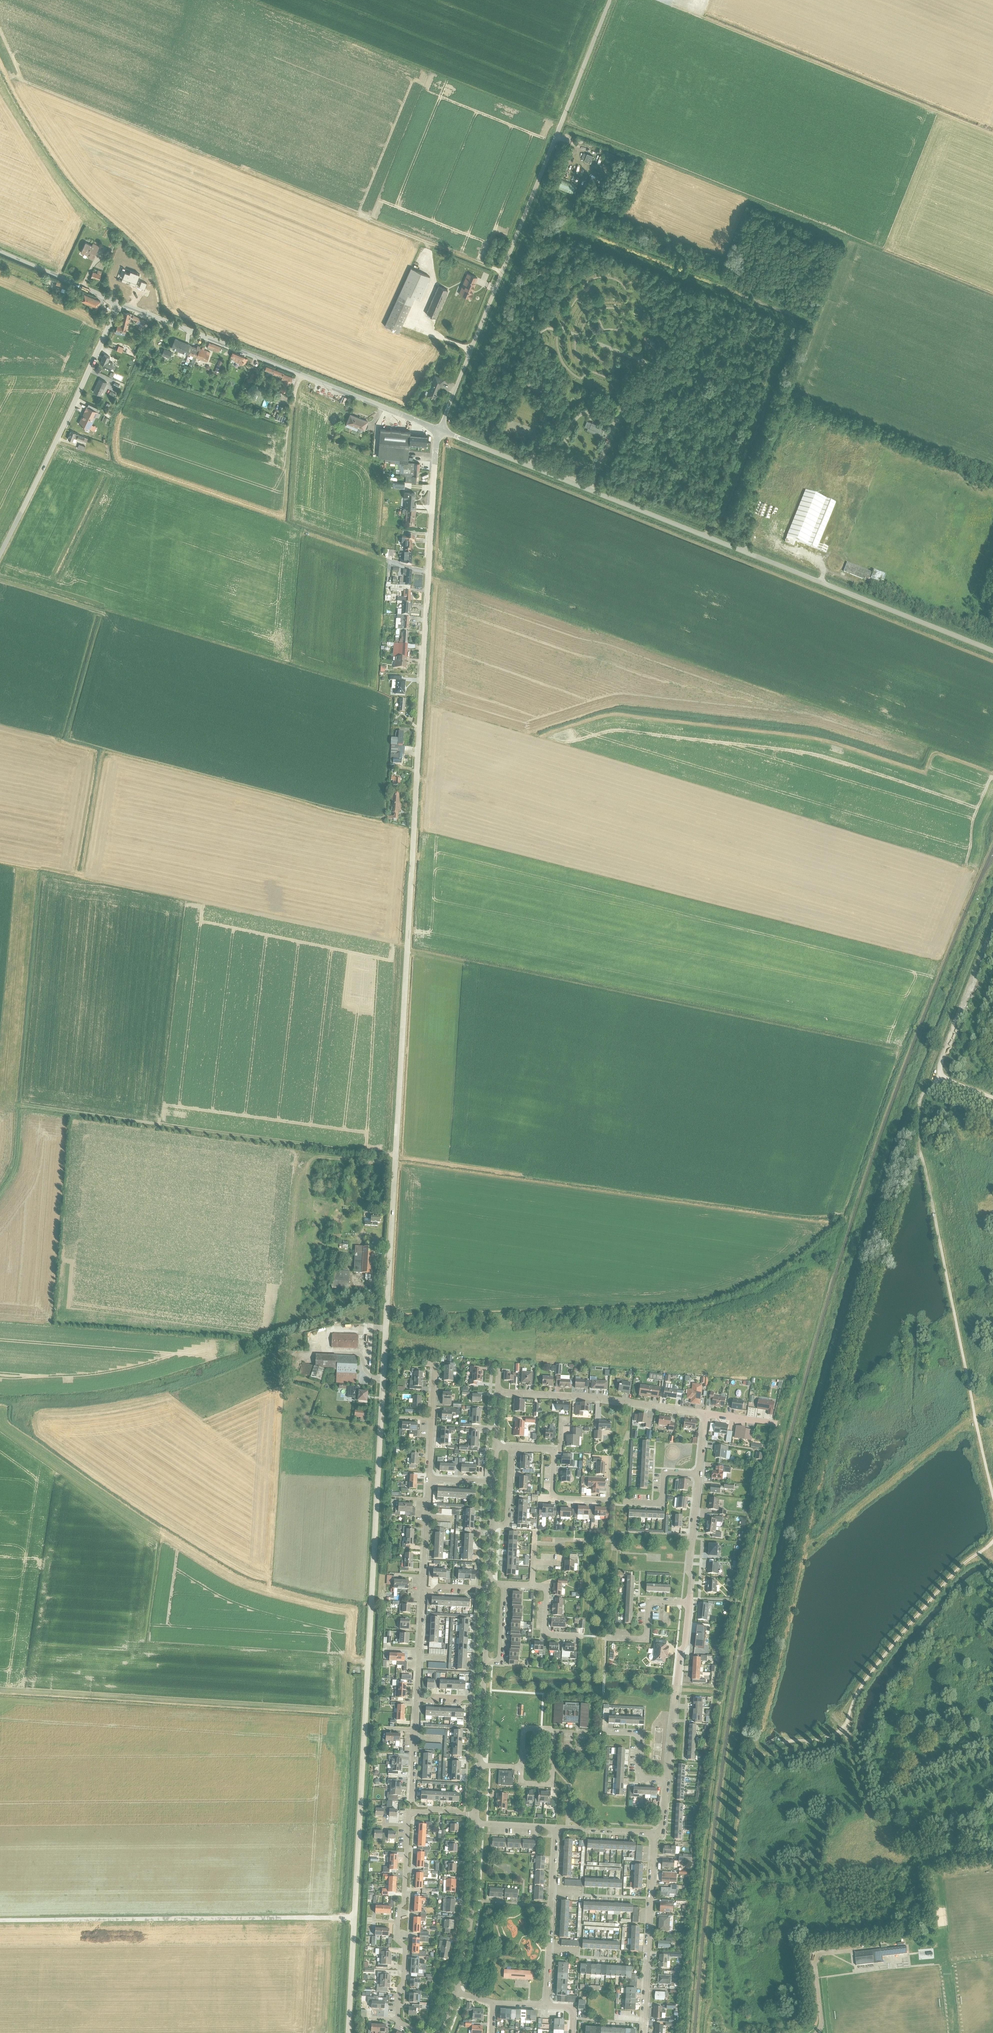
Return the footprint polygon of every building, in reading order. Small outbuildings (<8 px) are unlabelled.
[(584,161),(590,163),(593,156),(587,154),(584,161)] [(86,242),(81,252),(89,256),(88,257),(93,260),(100,245),(99,245),(100,243),(95,241),(94,242),(93,242),(92,245),(86,242)] [(411,268),(385,326),(399,332),(415,297),(420,300),(430,276),(411,268)] [(93,272),(91,277),(99,279),(102,271),(98,270),(97,273),(93,272)] [(129,270),(126,278),(139,282),(139,285),(147,288),(150,278),(142,276),(141,277),(139,276),(140,274),(129,270)] [(467,273),(459,293),(471,298),(473,293),(472,292),(476,283),(475,283),(477,277),(467,273)] [(438,286),(426,314),(436,318),(449,290),(438,286)] [(90,304),(97,308),(98,308),(101,301),(84,294),(81,301),(90,304)] [(118,324),(116,332),(125,335),(127,327),(128,328),(131,313),(124,312),(121,325),(118,324)] [(134,315),(133,319),(137,321),(136,323),(143,326),(146,320),(134,315)] [(189,354),(192,346),(190,345),(189,344),(186,344),(180,341),(178,340),(175,339),(172,349),(186,354),(187,353),(189,354)] [(214,349),(219,351),(221,347),(209,342),(207,348),(213,350),(214,349)] [(192,346),(189,354),(193,356),(191,362),(192,363),(191,364),(190,366),(193,367),(196,357),(200,348),(200,346),(198,345),(197,348),(192,346)] [(200,348),(196,357),(207,361),(210,354),(206,353),(207,351),(200,348)] [(122,352),(117,350),(115,349),(114,352),(111,351),(109,356),(104,354),(103,357),(102,356),(101,358),(103,358),(101,362),(104,364),(103,367),(110,370),(112,367),(113,363),(109,361),(111,357),(116,359),(117,358),(119,359),(120,357),(124,358),(126,354),(122,352)] [(164,350),(162,355),(170,358),(172,352),(164,349),(164,350)] [(233,351),(231,356),(233,357),(235,361),(239,363),(240,365),(242,366),(246,363),(248,359),(244,357),(245,356),(233,351)] [(287,381),(291,383),(293,377),(284,374),(284,372),(265,365),(263,369),(265,369),(273,373),(282,376),(281,379),(287,381)] [(250,378),(246,379),(248,384),(254,381),(256,374),(252,372),(250,378)] [(444,380),(434,376),(428,391),(426,390),(424,394),(431,397),(435,399),(435,398),(436,399),(438,394),(437,394),(440,386),(441,386),(444,380)] [(100,379),(94,392),(101,395),(102,394),(102,395),(103,393),(107,382),(100,379)] [(291,383),(287,381),(287,383),(284,382),(281,389),(287,392),(291,383)] [(247,390),(240,405),(243,406),(249,391),(247,390)] [(82,418),(79,424),(90,429),(95,431),(97,427),(92,425),(98,412),(99,412),(100,409),(89,404),(87,406),(85,411),(82,418)] [(350,414),(346,425),(357,430),(358,428),(364,430),(368,421),(355,416),(350,414)] [(587,430),(602,436),(604,430),(601,428),(602,426),(592,422),(587,421),(585,426),(588,428),(587,430)] [(379,443),(378,457),(385,458),(408,460),(409,449),(430,451),(431,442),(427,442),(427,435),(427,436),(411,435),(411,434),(410,434),(411,431),(381,429),(379,443)] [(71,431),(68,439),(76,442),(77,439),(83,441),(87,443),(88,438),(71,431)] [(408,460),(385,458),(385,460),(390,461),(390,462),(399,463),(398,469),(396,469),(396,473),(404,473),(404,469),(419,470),(420,463),(408,462),(408,460)] [(404,469),(404,473),(406,476),(405,482),(418,483),(419,470),(404,469)] [(806,491),(785,542),(794,545),(796,541),(826,553),(828,547),(819,543),(836,503),(806,491)] [(407,508),(416,509),(416,504),(413,504),(414,498),(415,498),(415,493),(404,492),(404,499),(406,499),(405,508),(407,508)] [(416,509),(407,508),(405,526),(414,527),(416,509)] [(405,552),(411,552),(412,552),(412,545),(411,545),(411,542),(414,542),(415,539),(415,536),(406,535),(406,538),(402,537),(402,545),(405,545),(405,552)] [(411,555),(404,555),(400,555),(400,557),(401,557),(401,563),(411,565),(412,555),(411,555)] [(884,580),(886,574),(880,572),(880,573),(874,570),(873,573),(847,563),(844,572),(877,585),(879,579),(884,580)] [(399,586),(411,586),(412,571),(403,570),(403,574),(403,576),(405,576),(407,576),(406,584),(403,583),(403,578),(400,578),(399,586)] [(391,585),(387,585),(386,585),(386,586),(391,587),(390,590),(404,591),(403,598),(398,597),(398,602),(410,603),(411,592),(410,592),(411,586),(399,586),(391,585)] [(410,603),(398,602),(397,602),(397,604),(402,604),(401,616),(408,616),(410,616),(410,610),(412,610),(412,605),(410,605),(410,603)] [(408,616),(401,616),(397,615),(397,619),(396,619),(395,629),(408,630),(409,619),(408,618),(408,616)] [(399,644),(408,645),(408,632),(403,632),(403,633),(402,633),(401,638),(402,638),(401,640),(400,640),(400,642),(399,642),(399,644)] [(394,644),(394,647),(393,657),(395,657),(407,658),(407,649),(407,648),(409,648),(409,645),(408,645),(399,644),(394,644)] [(407,658),(395,657),(395,658),(393,658),(393,661),(395,661),(394,668),(406,669),(407,658)] [(390,677),(390,681),(394,681),(396,681),(396,685),(392,685),(392,689),(395,689),(395,694),(404,695),(405,690),(405,687),(405,681),(402,681),(402,677),(394,677),(390,677)] [(391,739),(391,745),(398,745),(398,746),(403,746),(404,733),(399,733),(395,733),(395,739),(391,739)] [(391,746),(390,765),(395,766),(395,764),(401,765),(402,754),(398,754),(398,748),(395,748),(395,747),(391,746)] [(392,777),(391,781),(393,781),(393,785),(400,786),(400,778),(395,777),(395,779),(395,778),(392,777)] [(364,1219),(364,1222),(365,1222),(365,1226),(378,1226),(378,1223),(380,1223),(380,1221),(381,1220),(381,1218),(380,1217),(371,1216),(371,1219),(364,1219)] [(362,1273),(363,1247),(355,1246),(354,1273),(362,1273)] [(363,1247),(362,1273),(372,1274),(374,1247),(363,1247)] [(333,1271),(332,1289),(348,1290),(350,1271),(333,1270),(332,1271),(333,1271)] [(332,1334),(332,1348),(358,1349),(358,1335),(332,1334)] [(302,1363),(299,1375),(322,1382),(326,1370),(324,1370),(337,1370),(336,1384),(356,1384),(357,1356),(338,1356),(338,1355),(316,1354),(315,1367),(302,1363)] [(445,1366),(444,1372),(453,1372),(456,1372),(456,1367),(455,1367),(455,1364),(452,1364),(452,1356),(448,1355),(448,1364),(445,1363),(445,1366)] [(473,1372),(473,1376),(482,1376),(482,1370),(477,1370),(478,1367),(471,1367),(470,1372),(473,1372)] [(411,1376),(411,1379),(423,1380),(423,1373),(419,1372),(419,1369),(412,1369),(412,1372),(415,1373),(415,1376),(411,1376)] [(453,1372),(444,1372),(444,1381),(454,1382),(454,1378),(453,1377),(453,1372)] [(511,1384),(516,1385),(516,1376),(512,1376),(511,1376),(511,1373),(504,1372),(504,1381),(511,1381),(511,1384)] [(522,1383),(528,1383),(528,1385),(531,1385),(532,1372),(522,1372),(522,1383)] [(482,1376),(473,1376),(472,1380),(470,1380),(470,1385),(477,1385),(477,1382),(481,1382),(482,1376)] [(542,1385),(549,1386),(552,1387),(553,1377),(543,1377),(542,1385)] [(556,1377),(556,1384),(556,1387),(569,1388),(569,1385),(572,1385),(572,1380),(570,1379),(570,1381),(560,1380),(560,1377),(556,1377)] [(411,1379),(410,1379),(410,1389),(422,1390),(422,1387),(423,1380),(411,1379)] [(575,1388),(584,1388),(585,1380),(575,1380),(575,1388)] [(590,1383),(592,1383),(592,1389),(607,1390),(608,1382),(590,1381),(590,1383)] [(624,1393),(629,1394),(630,1383),(621,1382),(621,1386),(619,1385),(618,1391),(624,1392),(624,1393)] [(691,1403),(700,1404),(702,1385),(693,1384),(693,1390),(689,1390),(688,1398),(692,1399),(691,1403)] [(658,1396),(659,1388),(642,1386),(642,1389),(640,1388),(638,1389),(638,1391),(639,1392),(639,1395),(650,1397),(651,1395),(658,1396)] [(348,1392),(347,1398),(353,1398),(355,1398),(355,1399),(354,1399),(354,1401),(367,1402),(368,1392),(363,1392),(363,1391),(360,1391),(360,1388),(356,1387),(356,1388),(349,1387),(348,1392)] [(673,1388),(673,1389),(664,1388),(663,1398),(666,1399),(667,1397),(676,1398),(677,1390),(677,1389),(677,1388),(676,1387),(675,1387),(674,1387),(673,1388)] [(710,1400),(713,1400),(712,1406),(717,1407),(717,1406),(725,1407),(726,1398),(714,1396),(714,1393),(711,1392),(710,1400)] [(444,1405),(451,1405),(452,1394),(443,1393),(443,1401),(445,1402),(444,1405)] [(412,1408),(421,1409),(421,1397),(413,1396),(412,1408)] [(524,1408),(524,1400),(516,1400),(515,1407),(514,1407),(514,1411),(523,1412),(523,1407),(524,1408)] [(733,1400),(732,1409),(743,1410),(744,1402),(733,1400)] [(758,1409),(769,1410),(768,1415),(772,1415),(774,1403),(759,1400),(758,1409)] [(552,1410),(556,1410),(556,1411),(568,1411),(568,1403),(556,1402),(556,1405),(552,1404),(552,1410)] [(588,1412),(589,1404),(580,1404),(580,1406),(576,1406),(576,1416),(582,1416),(583,1412),(588,1412)] [(473,1413),(472,1417),(480,1418),(480,1410),(473,1410),(473,1407),(466,1407),(466,1410),(470,1410),(470,1413),(473,1413)] [(456,1410),(455,1410),(455,1409),(445,1409),(445,1412),(442,1412),(442,1420),(451,1421),(452,1416),(455,1416),(456,1416),(459,1416),(460,1410),(456,1409),(456,1410)] [(355,1411),(354,1417),(361,1418),(360,1423),(365,1424),(366,1418),(366,1412),(355,1411)] [(639,1415),(635,1415),(634,1421),(638,1421),(638,1423),(644,1424),(643,1427),(649,1428),(651,1419),(647,1419),(647,1416),(639,1415)] [(480,1418),(472,1417),(472,1422),(469,1421),(469,1424),(463,1424),(460,1424),(460,1427),(472,1428),(472,1425),(479,1425),(480,1418)] [(668,1431),(673,1431),(674,1423),(670,1423),(670,1418),(659,1417),(659,1418),(658,1418),(658,1420),(659,1420),(658,1425),(669,1427),(668,1431)] [(683,1428),(695,1430),(696,1421),(692,1420),(692,1421),(685,1420),(683,1428)] [(610,1422),(599,1421),(598,1432),(594,1431),(594,1439),(601,1440),(601,1432),(601,1430),(610,1431),(610,1422)] [(514,1430),(514,1436),(524,1436),(528,1437),(528,1429),(524,1429),(524,1422),(516,1422),(515,1430),(514,1430)] [(399,1430),(399,1436),(402,1436),(404,1436),(405,1435),(405,1433),(405,1430),(409,1430),(410,1423),(402,1423),(402,1430),(399,1430)] [(410,1423),(409,1430),(409,1434),(414,1434),(413,1437),(419,1437),(420,1431),(417,1431),(417,1423),(410,1423)] [(726,1442),(731,1443),(732,1432),(728,1431),(729,1425),(715,1423),(714,1433),(727,1435),(726,1442)] [(555,1441),(555,1428),(553,1427),(553,1425),(550,1424),(550,1427),(550,1431),(546,1431),(545,1439),(551,1439),(551,1441),(555,1441)] [(735,1438),(751,1440),(753,1431),(745,1430),(745,1428),(736,1426),(735,1438)] [(441,1430),(441,1438),(449,1438),(449,1434),(451,1434),(452,1431),(455,1431),(455,1428),(449,1428),(449,1431),(441,1430)] [(471,1435),(471,1440),(478,1440),(479,1433),(472,1432),(472,1430),(465,1429),(465,1432),(469,1433),(469,1435),(471,1435)] [(582,1437),(582,1429),(573,1429),(573,1436),(567,1436),(566,1439),(567,1440),(567,1446),(576,1447),(576,1443),(578,1443),(579,1437),(582,1437)] [(449,1438),(441,1438),(440,1445),(448,1446),(448,1448),(454,1449),(454,1446),(451,1446),(451,1443),(448,1443),(449,1438)] [(478,1440),(471,1440),(471,1444),(468,1444),(468,1447),(459,1446),(459,1450),(471,1451),(471,1447),(478,1448),(478,1440)] [(716,1450),(716,1458),(725,1459),(726,1451),(728,1451),(728,1447),(715,1446),(715,1450),(716,1450)] [(408,1459),(407,1464),(409,1464),(409,1468),(416,1469),(416,1465),(418,1465),(418,1454),(411,1454),(411,1459),(408,1459)] [(521,1457),(521,1463),(529,1464),(529,1459),(532,1459),(532,1454),(523,1454),(523,1457),(521,1457)] [(562,1458),(562,1465),(566,1465),(566,1467),(572,1467),(573,1461),(572,1461),(572,1460),(572,1454),(563,1454),(563,1458),(562,1458)] [(440,1472),(447,1472),(448,1464),(443,1464),(443,1458),(437,1458),(437,1464),(440,1464),(440,1472)] [(593,1458),(593,1462),(597,1462),(596,1475),(604,1475),(605,1463),(601,1463),(601,1459),(593,1458)] [(448,1464),(447,1472),(454,1472),(455,1465),(458,1465),(458,1459),(455,1459),(455,1462),(452,1462),(452,1465),(448,1464)] [(461,1473),(469,1473),(469,1466),(465,1465),(465,1459),(459,1459),(459,1466),(462,1466),(461,1473)] [(469,1466),(469,1473),(476,1473),(476,1466),(479,1466),(479,1460),(476,1460),(476,1463),(474,1463),(474,1466),(469,1466)] [(529,1464),(521,1463),(520,1470),(522,1470),(522,1473),(533,1474),(534,1469),(529,1469),(529,1464)] [(713,1471),(712,1479),(723,1480),(724,1473),(731,1473),(731,1468),(716,1466),(716,1471),(713,1471)] [(561,1472),(561,1475),(562,1475),(561,1482),(570,1483),(570,1472),(561,1472)] [(520,1478),(520,1484),(527,1484),(527,1481),(532,1481),(532,1475),(525,1475),(525,1478),(520,1478)] [(605,1479),(588,1478),(588,1487),(592,1487),(591,1494),(599,1494),(599,1488),(604,1488),(605,1479)] [(680,1480),(679,1485),(679,1490),(687,1491),(688,1484),(689,1484),(689,1481),(689,1478),(683,1478),(683,1480),(680,1480)] [(724,1487),(711,1485),(710,1492),(720,1494),(721,1488),(734,1490),(735,1484),(725,1483),(724,1487)] [(527,1484),(520,1484),(519,1490),(524,1491),(524,1493),(531,1493),(531,1488),(527,1488),(527,1484)] [(519,1500),(518,1507),(527,1507),(530,1507),(531,1507),(531,1505),(530,1505),(531,1497),(528,1497),(519,1497),(519,1500)] [(677,1508),(685,1509),(686,1502),(687,1502),(687,1499),(678,1498),(677,1508)] [(709,1509),(719,1510),(719,1506),(718,1506),(719,1499),(710,1498),(710,1505),(709,1505),(709,1509)] [(400,1512),(405,1512),(406,1504),(399,1504),(399,1507),(395,1507),(395,1515),(400,1516),(400,1512)] [(406,1504),(405,1512),(410,1513),(410,1516),(415,1517),(415,1508),(412,1508),(412,1505),(406,1504)] [(548,1514),(548,1505),(543,1505),(543,1508),(539,1508),(539,1515),(542,1515),(542,1514),(548,1514)] [(554,1506),(548,1505),(548,1514),(547,1517),(551,1517),(551,1515),(556,1516),(556,1509),(554,1509),(554,1506)] [(583,1516),(583,1507),(578,1507),(578,1509),(575,1509),(574,1518),(577,1518),(577,1515),(583,1516)] [(589,1507),(583,1507),(583,1516),(583,1520),(588,1520),(588,1518),(591,1519),(592,1510),(589,1509),(589,1507)] [(560,1517),(570,1517),(571,1509),(560,1508),(560,1517)] [(592,1510),(591,1519),(594,1519),(594,1516),(600,1517),(600,1508),(595,1508),(595,1510),(592,1510)] [(600,1508),(600,1517),(605,1517),(605,1519),(608,1520),(609,1510),(606,1510),(606,1508),(600,1508)] [(708,1519),(707,1526),(716,1527),(717,1523),(718,1522),(723,1523),(723,1517),(714,1516),(714,1519),(708,1519)] [(517,1525),(517,1529),(520,1529),(529,1529),(529,1525),(526,1525),(527,1522),(530,1522),(534,1523),(534,1524),(537,1524),(537,1520),(534,1520),(530,1519),(527,1519),(518,1519),(517,1525)] [(716,1527),(707,1526),(706,1533),(712,1534),(712,1537),(721,1538),(722,1532),(717,1532),(716,1531),(716,1527)] [(406,1533),(406,1537),(414,1538),(414,1530),(411,1530),(411,1527),(403,1527),(403,1533),(406,1533)] [(435,1528),(435,1540),(443,1540),(444,1529),(435,1528)] [(509,1532),(508,1541),(517,1542),(517,1534),(519,1535),(519,1533),(509,1532)] [(414,1538),(406,1537),(406,1542),(402,1542),(402,1548),(410,1548),(410,1545),(413,1545),(414,1538)] [(508,1541),(508,1550),(517,1550),(517,1542),(508,1541)] [(710,1545),(709,1556),(717,1556),(718,1543),(713,1543),(713,1545),(710,1545)] [(508,1550),(507,1558),(516,1559),(516,1558),(516,1554),(518,1554),(519,1552),(519,1550),(517,1550),(508,1550)] [(402,1558),(401,1561),(413,1561),(413,1554),(409,1554),(409,1551),(402,1551),(402,1554),(405,1554),(405,1558),(402,1558)] [(570,1554),(570,1558),(570,1561),(565,1561),(565,1572),(574,1572),(574,1564),(577,1564),(578,1555),(570,1554)] [(507,1558),(507,1567),(519,1567),(518,1567),(519,1559),(516,1558),(516,1559),(507,1558)] [(413,1561),(401,1561),(401,1564),(404,1564),(404,1568),(401,1567),(401,1571),(408,1571),(408,1568),(412,1568),(413,1561)] [(708,1573),(717,1574),(717,1569),(718,1568),(718,1566),(718,1563),(709,1563),(708,1573)] [(519,1567),(507,1567),(506,1575),(515,1576),(515,1571),(518,1571),(519,1567)] [(433,1578),(439,1579),(440,1570),(429,1569),(429,1577),(433,1577),(433,1578)] [(440,1570),(439,1579),(450,1579),(450,1572),(446,1571),(446,1570),(440,1570)] [(471,1570),(465,1570),(464,1580),(471,1580),(475,1580),(475,1570),(471,1570)] [(401,1594),(401,1590),(401,1581),(395,1580),(394,1585),(391,1585),(391,1592),(394,1593),(394,1589),(397,1589),(397,1593),(401,1594)] [(401,1581),(401,1590),(408,1590),(408,1593),(411,1594),(411,1586),(408,1586),(409,1581),(401,1581)] [(717,1582),(708,1581),(707,1593),(708,1593),(717,1593),(717,1582)] [(553,1590),(553,1595),(557,1595),(556,1599),(562,1599),(563,1596),(561,1596),(561,1585),(554,1584),(554,1591),(553,1590)] [(438,1598),(432,1597),(432,1598),(427,1598),(427,1606),(438,1606),(438,1598)] [(553,1615),(561,1616),(562,1605),(563,1605),(563,1599),(562,1599),(556,1599),(555,1605),(553,1605),(553,1607),(552,1607),(552,1611),(553,1611),(553,1615)] [(513,1607),(513,1614),(522,1615),(522,1607),(521,1607),(521,1600),(512,1600),(512,1607),(513,1607)] [(698,1620),(707,1621),(708,1604),(700,1603),(698,1620)] [(400,1605),(400,1609),(400,1614),(402,1614),(402,1613),(410,1613),(410,1606),(403,1606),(403,1605),(400,1605)] [(511,1621),(511,1629),(520,1629),(520,1622),(521,1622),(522,1615),(513,1614),(512,1621),(511,1621)] [(551,1627),(566,1628),(566,1620),(551,1619),(551,1627)] [(400,1630),(409,1630),(409,1620),(400,1620),(398,1620),(398,1622),(400,1622),(400,1630)] [(697,1633),(695,1647),(704,1648),(706,1627),(699,1626),(698,1633),(697,1633)] [(512,1636),(511,1642),(520,1643),(520,1636),(519,1636),(520,1629),(511,1629),(510,1636),(512,1636)] [(400,1644),(408,1644),(409,1635),(400,1634),(400,1644)] [(430,1636),(429,1648),(441,1648),(441,1644),(441,1640),(438,1640),(438,1637),(430,1636)] [(510,1650),(509,1657),(518,1658),(519,1651),(520,1651),(520,1643),(511,1642),(511,1650),(510,1650)] [(539,1655),(546,1655),(546,1647),(543,1647),(543,1643),(534,1642),(534,1650),(539,1651),(539,1655)] [(554,1658),(560,1658),(561,1652),(558,1651),(558,1644),(550,1643),(549,1651),(554,1651),(554,1658)] [(562,1651),(565,1652),(570,1652),(570,1659),(576,1659),(577,1652),(574,1652),(574,1644),(565,1644),(562,1644),(562,1651)] [(653,1661),(664,1662),(665,1654),(668,1654),(668,1647),(666,1647),(666,1646),(655,1645),(654,1655),(650,1654),(649,1656),(649,1658),(650,1660),(653,1660),(653,1661)] [(396,1665),(397,1664),(397,1654),(390,1654),(390,1661),(383,1660),(383,1667),(389,1667),(390,1664),(392,1664),(393,1665),(396,1665)] [(397,1654),(397,1664),(397,1666),(404,1666),(403,1671),(406,1671),(407,1662),(404,1662),(404,1654),(397,1654)] [(694,1658),(693,1665),(701,1666),(701,1665),(701,1661),(707,1661),(707,1656),(701,1655),(701,1658),(694,1658)] [(693,1665),(693,1673),(700,1673),(700,1672),(701,1668),(703,1668),(703,1665),(701,1665),(701,1666),(693,1665)] [(428,1670),(428,1673),(434,1673),(434,1680),(437,1680),(437,1673),(437,1671),(428,1670)] [(700,1673),(693,1673),(692,1680),(693,1680),(693,1683),(699,1683),(706,1683),(706,1681),(700,1680),(700,1675),(703,1675),(703,1672),(700,1672),(700,1673)] [(399,1686),(398,1691),(406,1691),(406,1684),(399,1683),(399,1681),(393,1680),(392,1686),(399,1686)] [(392,1698),(392,1701),(398,1701),(398,1698),(405,1698),(406,1691),(398,1691),(395,1690),(395,1695),(395,1698),(392,1698)] [(696,1705),(696,1707),(703,1707),(703,1699),(701,1699),(694,1699),(694,1704),(696,1705)] [(397,1708),(397,1713),(404,1713),(405,1706),(398,1706),(398,1703),(392,1703),(391,1706),(395,1706),(395,1708),(397,1708)] [(579,1728),(588,1728),(589,1705),(581,1704),(581,1707),(578,1706),(578,1704),(565,1703),(565,1706),(563,1706),(563,1703),(554,1703),(553,1725),(562,1725),(562,1723),(580,1724),(579,1728)] [(694,1710),(693,1715),(702,1715),(703,1707),(696,1707),(696,1710),(694,1710)] [(404,1713),(397,1713),(397,1717),(394,1717),(394,1720),(391,1720),(390,1723),(397,1723),(397,1720),(404,1721),(404,1713)] [(702,1715),(693,1715),(693,1720),(695,1720),(695,1723),(702,1723),(702,1715)] [(390,1744),(393,1744),(393,1734),(386,1734),(386,1739),(383,1738),(383,1746),(386,1746),(386,1741),(390,1741),(390,1744)] [(393,1734),(393,1744),(396,1744),(396,1742),(400,1742),(400,1747),(403,1747),(403,1740),(400,1739),(400,1734),(393,1734)] [(423,1754),(423,1760),(432,1761),(432,1755),(434,1755),(435,1751),(425,1750),(425,1754),(423,1754)] [(392,1761),(392,1765),(402,1765),(402,1759),(399,1759),(399,1756),(389,1756),(389,1761),(392,1761)] [(402,1765),(392,1765),(392,1769),(389,1769),(388,1774),(398,1774),(398,1771),(401,1772),(402,1765)] [(513,1786),(513,1776),(514,1776),(514,1771),(511,1771),(499,1771),(498,1785),(502,1785),(502,1786),(513,1786)] [(391,1785),(390,1789),(400,1789),(401,1783),(398,1783),(398,1780),(388,1780),(388,1785),(391,1785)] [(400,1789),(390,1789),(390,1793),(387,1792),(387,1798),(388,1798),(388,1801),(398,1802),(398,1795),(400,1795),(400,1789)] [(533,1802),(534,1790),(528,1790),(527,1798),(524,1798),(524,1804),(529,1805),(529,1802),(533,1802)] [(540,1802),(544,1803),(545,1791),(539,1790),(539,1799),(535,1799),(535,1805),(540,1805),(540,1802)] [(545,1791),(544,1803),(548,1803),(548,1806),(552,1806),(553,1800),(550,1800),(550,1791),(545,1791)] [(508,1799),(508,1794),(497,1794),(497,1798),(498,1799),(497,1808),(506,1809),(507,1799),(508,1799)] [(383,1814),(386,1814),(387,1806),(381,1806),(381,1809),(376,1809),(375,1816),(383,1816),(383,1814)] [(387,1806),(386,1814),(389,1815),(389,1817),(397,1817),(397,1810),(392,1809),(392,1807),(387,1806)] [(450,1832),(458,1832),(458,1825),(454,1825),(454,1822),(447,1821),(446,1825),(450,1825),(450,1832)] [(419,1824),(419,1832),(426,1832),(426,1828),(429,1828),(429,1825),(432,1825),(432,1822),(426,1822),(426,1825),(419,1824)] [(380,1841),(385,1841),(385,1835),(382,1835),(382,1831),(375,1831),(374,1838),(380,1838),(380,1841)] [(385,1835),(385,1841),(390,1841),(390,1839),(396,1839),(396,1832),(389,1832),(388,1835),(385,1835)] [(491,1847),(499,1847),(499,1839),(493,1838),(493,1841),(491,1841),(491,1847)] [(425,1850),(429,1850),(430,1850),(431,1847),(425,1847),(425,1842),(428,1842),(432,1842),(432,1839),(428,1839),(426,1839),(426,1840),(418,1839),(418,1846),(420,1847),(420,1850),(425,1850)] [(506,1848),(514,1848),(514,1839),(508,1839),(508,1842),(506,1842),(506,1848)] [(521,1849),(529,1849),(529,1840),(523,1840),(523,1843),(522,1843),(521,1849)] [(529,1840),(529,1849),(537,1849),(537,1844),(536,1843),(536,1841),(529,1840)] [(445,1847),(445,1851),(449,1851),(449,1852),(457,1852),(457,1845),(454,1845),(455,1842),(446,1841),(445,1844),(447,1844),(446,1847),(445,1847)] [(663,1846),(663,1854),(675,1855),(675,1854),(678,1854),(679,1847),(675,1847),(663,1846)] [(418,1853),(417,1860),(424,1860),(424,1856),(427,1856),(427,1853),(429,1853),(429,1850),(425,1850),(424,1853),(418,1853)] [(387,1862),(390,1863),(390,1862),(398,1863),(398,1855),(391,1855),(391,1852),(385,1852),(385,1855),(388,1855),(387,1862)] [(536,1855),(536,1863),(545,1863),(545,1857),(542,1857),(542,1855),(536,1855)] [(677,1861),(674,1861),(674,1860),(663,1859),(662,1867),(673,1868),(673,1867),(677,1868),(677,1861)] [(417,1860),(417,1867),(424,1868),(424,1871),(428,1871),(428,1865),(427,1865),(424,1864),(424,1860),(417,1860)] [(448,1872),(456,1872),(456,1865),(452,1865),(452,1861),(445,1861),(444,1864),(445,1864),(445,1868),(448,1868),(448,1872)] [(384,1866),(384,1869),(383,1872),(390,1872),(390,1870),(397,1870),(398,1863),(390,1862),(390,1863),(390,1867),(384,1866)] [(416,1873),(416,1881),(423,1881),(423,1878),(428,1878),(428,1874),(428,1871),(424,1871),(423,1874),(416,1873)] [(536,1871),(535,1878),(544,1879),(544,1872),(541,1872),(542,1871),(536,1871)] [(662,1873),(662,1874),(662,1875),(662,1882),(666,1882),(666,1884),(669,1884),(669,1882),(676,1882),(676,1873),(662,1873)] [(389,1880),(389,1885),(396,1885),(397,1878),(390,1877),(390,1875),(383,1874),(383,1880),(389,1880)] [(443,1892),(446,1892),(446,1891),(455,1892),(456,1880),(455,1880),(455,1877),(444,1876),(444,1877),(444,1879),(444,1880),(447,1880),(446,1887),(444,1887),(443,1892)] [(428,1892),(432,1892),(439,1892),(439,1888),(436,1888),(436,1889),(428,1889),(426,1889),(426,1885),(423,1885),(423,1881),(416,1881),(416,1888),(423,1889),(422,1892),(428,1892)] [(396,1885),(389,1885),(389,1889),(383,1889),(382,1895),(389,1895),(389,1892),(396,1893),(396,1885)] [(661,1888),(661,1897),(669,1897),(669,1894),(674,1894),(678,1894),(678,1885),(671,1885),(671,1888),(661,1888)] [(535,1886),(534,1893),(543,1894),(543,1888),(541,1887),(541,1886),(535,1886)] [(490,1897),(496,1897),(496,1889),(489,1888),(488,1894),(490,1894),(490,1897)] [(422,1905),(421,1905),(423,1905),(423,1902),(425,1902),(425,1901),(428,1901),(428,1894),(422,1894),(422,1897),(415,1897),(415,1904),(422,1905)] [(376,1913),(383,1914),(384,1906),(379,1906),(379,1903),(376,1903),(377,1897),(374,1896),(373,1906),(376,1906),(376,1913)] [(384,1906),(383,1914),(390,1914),(391,1907),(394,1907),(394,1897),(391,1896),(391,1904),(388,1904),(388,1907),(384,1906)] [(443,1899),(443,1911),(446,1912),(454,1912),(455,1900),(454,1900),(454,1897),(445,1896),(445,1899),(443,1899)] [(674,1906),(673,1906),(673,1900),(664,1900),(664,1903),(660,1902),(660,1912),(674,1912),(674,1906)] [(421,1912),(421,1915),(426,1915),(426,1912),(424,1912),(424,1909),(421,1909),(421,1905),(422,1905),(415,1904),(414,1912),(421,1912)] [(414,1918),(413,1925),(421,1926),(421,1921),(424,1921),(426,1921),(426,1918),(426,1915),(421,1915),(421,1918),(414,1918)] [(670,1919),(671,1915),(662,1915),(662,1918),(659,1918),(659,1930),(667,1931),(668,1918),(670,1919)] [(453,1929),(453,1921),(445,1921),(444,1928),(444,1933),(450,1933),(450,1929),(453,1929)] [(420,1933),(420,1936),(429,1936),(429,1932),(423,1931),(423,1930),(420,1930),(421,1926),(413,1925),(413,1932),(420,1933)] [(413,1938),(412,1946),(419,1946),(420,1942),(428,1942),(429,1936),(420,1936),(420,1939),(413,1938)] [(657,1948),(673,1949),(673,1941),(672,1941),(672,1938),(666,1938),(665,1941),(658,1940),(657,1948)] [(440,1958),(447,1959),(450,1943),(443,1941),(440,1958)] [(419,1957),(426,1957),(427,1951),(419,1951),(419,1946),(412,1946),(412,1953),(419,1954),(419,1957)] [(855,1952),(856,1966),(883,1962),(882,1956),(907,1953),(906,1946),(855,1952)] [(382,1954),(381,1958),(391,1959),(392,1953),(389,1952),(389,1949),(379,1949),(379,1954),(382,1954)] [(682,1953),(670,1952),(663,1952),(662,1955),(659,1955),(659,1968),(665,1968),(669,1968),(669,1956),(670,1956),(681,1957),(682,1953)] [(391,1959),(381,1958),(381,1962),(378,1962),(378,1967),(388,1968),(388,1965),(391,1965),(391,1959)] [(504,1978),(533,1980),(533,1972),(511,1970),(511,1967),(507,1967),(507,1970),(504,1970),(504,1978)] [(381,1977),(380,1981),(390,1981),(391,1975),(388,1975),(388,1972),(378,1972),(378,1977),(381,1977)] [(659,1984),(671,1985),(671,1976),(658,1975),(658,1980),(659,1980),(659,1984)] [(410,1980),(410,1985),(410,1987),(419,1987),(420,1983),(417,1983),(418,1980),(420,1980),(420,1977),(411,1976),(411,1979),(410,1980)] [(390,1981),(380,1981),(380,1985),(377,1985),(377,1991),(388,1992),(388,1988),(390,1988),(390,1981)] [(421,1995),(421,1991),(413,1991),(413,1994),(410,1994),(409,2002),(418,2003),(418,1995),(421,1995)] [(667,1998),(667,1992),(655,1992),(655,2000),(664,2000),(664,1998),(667,1998)] [(378,2002),(378,2008),(384,2009),(385,2003),(389,2003),(389,1995),(386,1995),(386,1998),(383,1998),(383,2002),(378,2002)] [(372,2008),(378,2008),(378,2002),(374,2002),(374,1997),(368,1997),(368,2002),(372,2003),(372,2008)] [(478,2020),(483,2020),(483,2010),(474,2009),(475,2008),(471,2008),(472,2003),(467,2002),(467,2011),(474,2011),(473,2019),(478,2019),(478,2020)] [(674,2011),(674,2016),(678,2016),(678,2011),(678,2005),(676,2004),(667,2004),(667,2008),(674,2009),(674,2011)] [(427,2009),(427,2005),(412,2005),(412,2008),(409,2008),(409,2015),(416,2016),(416,2008),(427,2009)] [(668,2019),(661,2018),(661,2013),(665,2014),(665,2010),(661,2010),(662,2007),(654,2007),(654,2015),(655,2015),(655,2018),(657,2019),(657,2022),(668,2022),(668,2019)] [(500,2019),(506,2020),(506,2010),(501,2009),(501,2011),(498,2011),(497,2020),(500,2020),(500,2019)] [(466,2022),(466,2028),(472,2028),(472,2032),(482,2032),(483,2026),(474,2026),(474,2023),(471,2023),(471,2022),(466,2022)] [(379,2025),(372,2024),(372,2029),(369,2029),(368,2032),(372,2032),(376,2032),(379,2032),(379,2025)] [(389,2028),(386,2028),(386,2025),(379,2025),(379,2032),(389,2032),(389,2028)]
